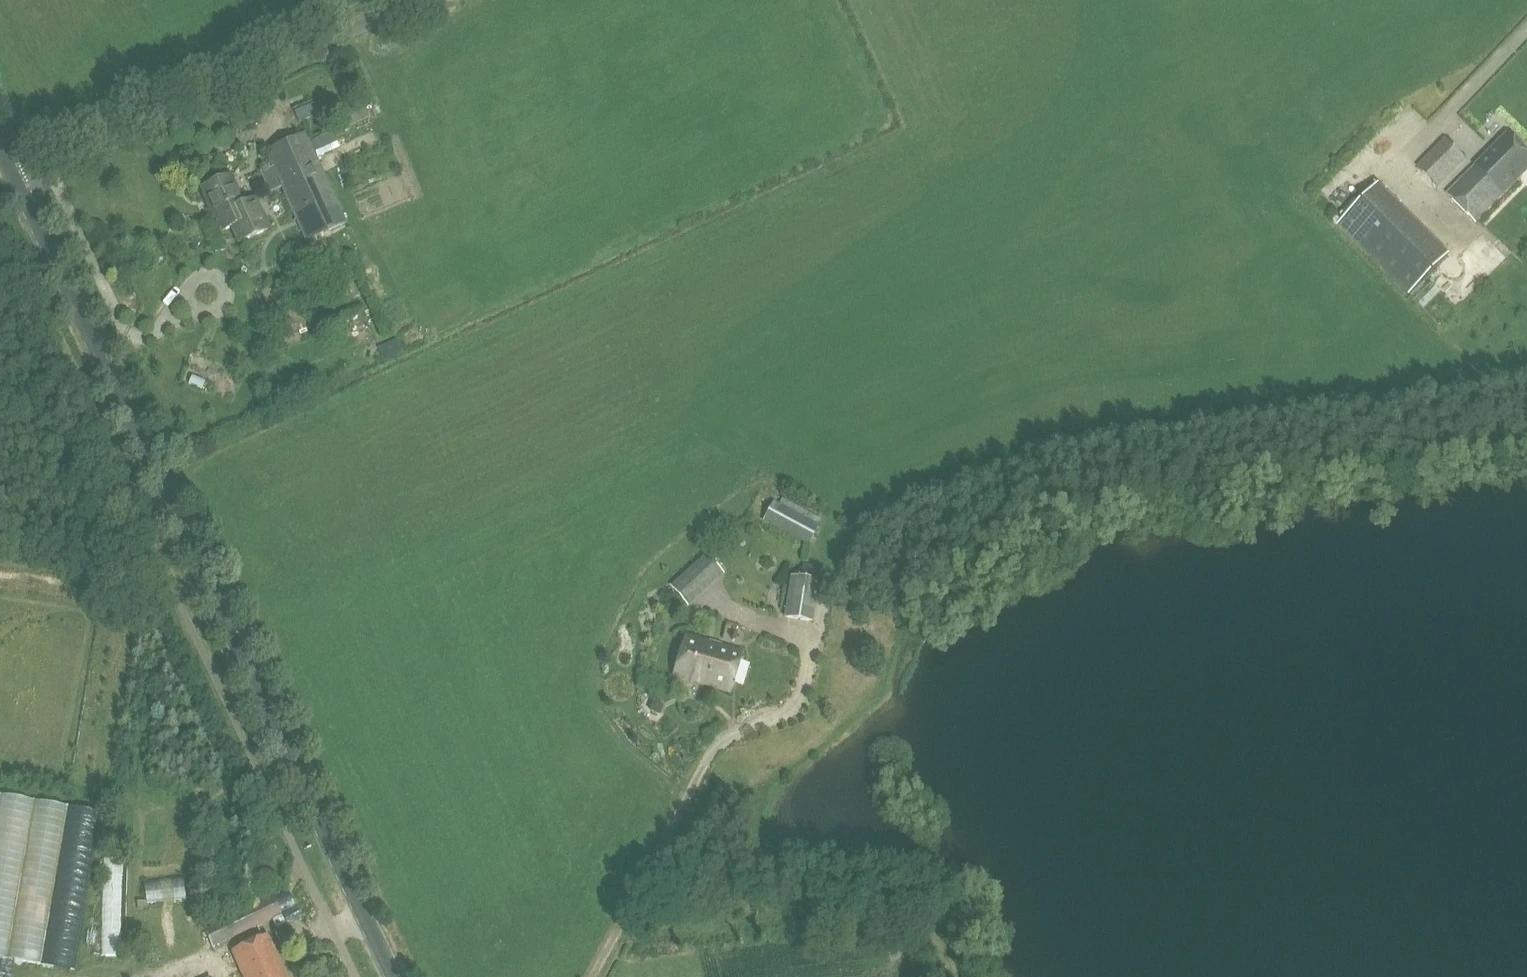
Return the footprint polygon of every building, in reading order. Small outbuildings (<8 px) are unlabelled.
[(1447,194),(1476,222),(1526,170),(1526,152),(1507,132),(1447,194)] [(1467,156),(1447,137),(1419,166),(1439,185),(1467,156)] [(307,142),(264,162),(296,235),(340,215),(307,142)] [(243,204),(231,175),(202,188),(217,220),(232,214),(231,210),(243,205),(243,204)] [(1338,225),(1408,295),(1449,255),(1379,184),(1338,225)] [(255,199),(243,204),(243,205),(231,210),(232,214),(217,220),(221,231),(232,227),(239,242),(268,229),(255,199)] [(322,315),(321,319),(324,323),(325,324),(327,324),(328,324),(329,324),(332,324),(333,324),(334,324),(335,323),(336,322),(336,321),(336,318),(335,317),(335,316),(334,315),(334,314),(333,313),(332,312),(331,312),(331,311),(330,311),(329,311),(328,312),(327,312),(326,312),(325,313),(324,313),(323,314),(322,315)] [(763,520),(808,543),(818,524),(773,501),(763,520)] [(668,586),(685,603),(719,569),(702,552),(668,586)] [(785,617),(812,621),(818,580),(791,576),(785,617)] [(742,650),(685,634),(673,675),(730,691),(742,650)] [(649,709),(660,714),(663,708),(660,701),(654,698),(649,709)] [(212,946),(223,940),(281,912),(272,894),(214,922),(203,928),(212,946)] [(269,933),(233,949),(246,976),(289,976),(269,933)]
